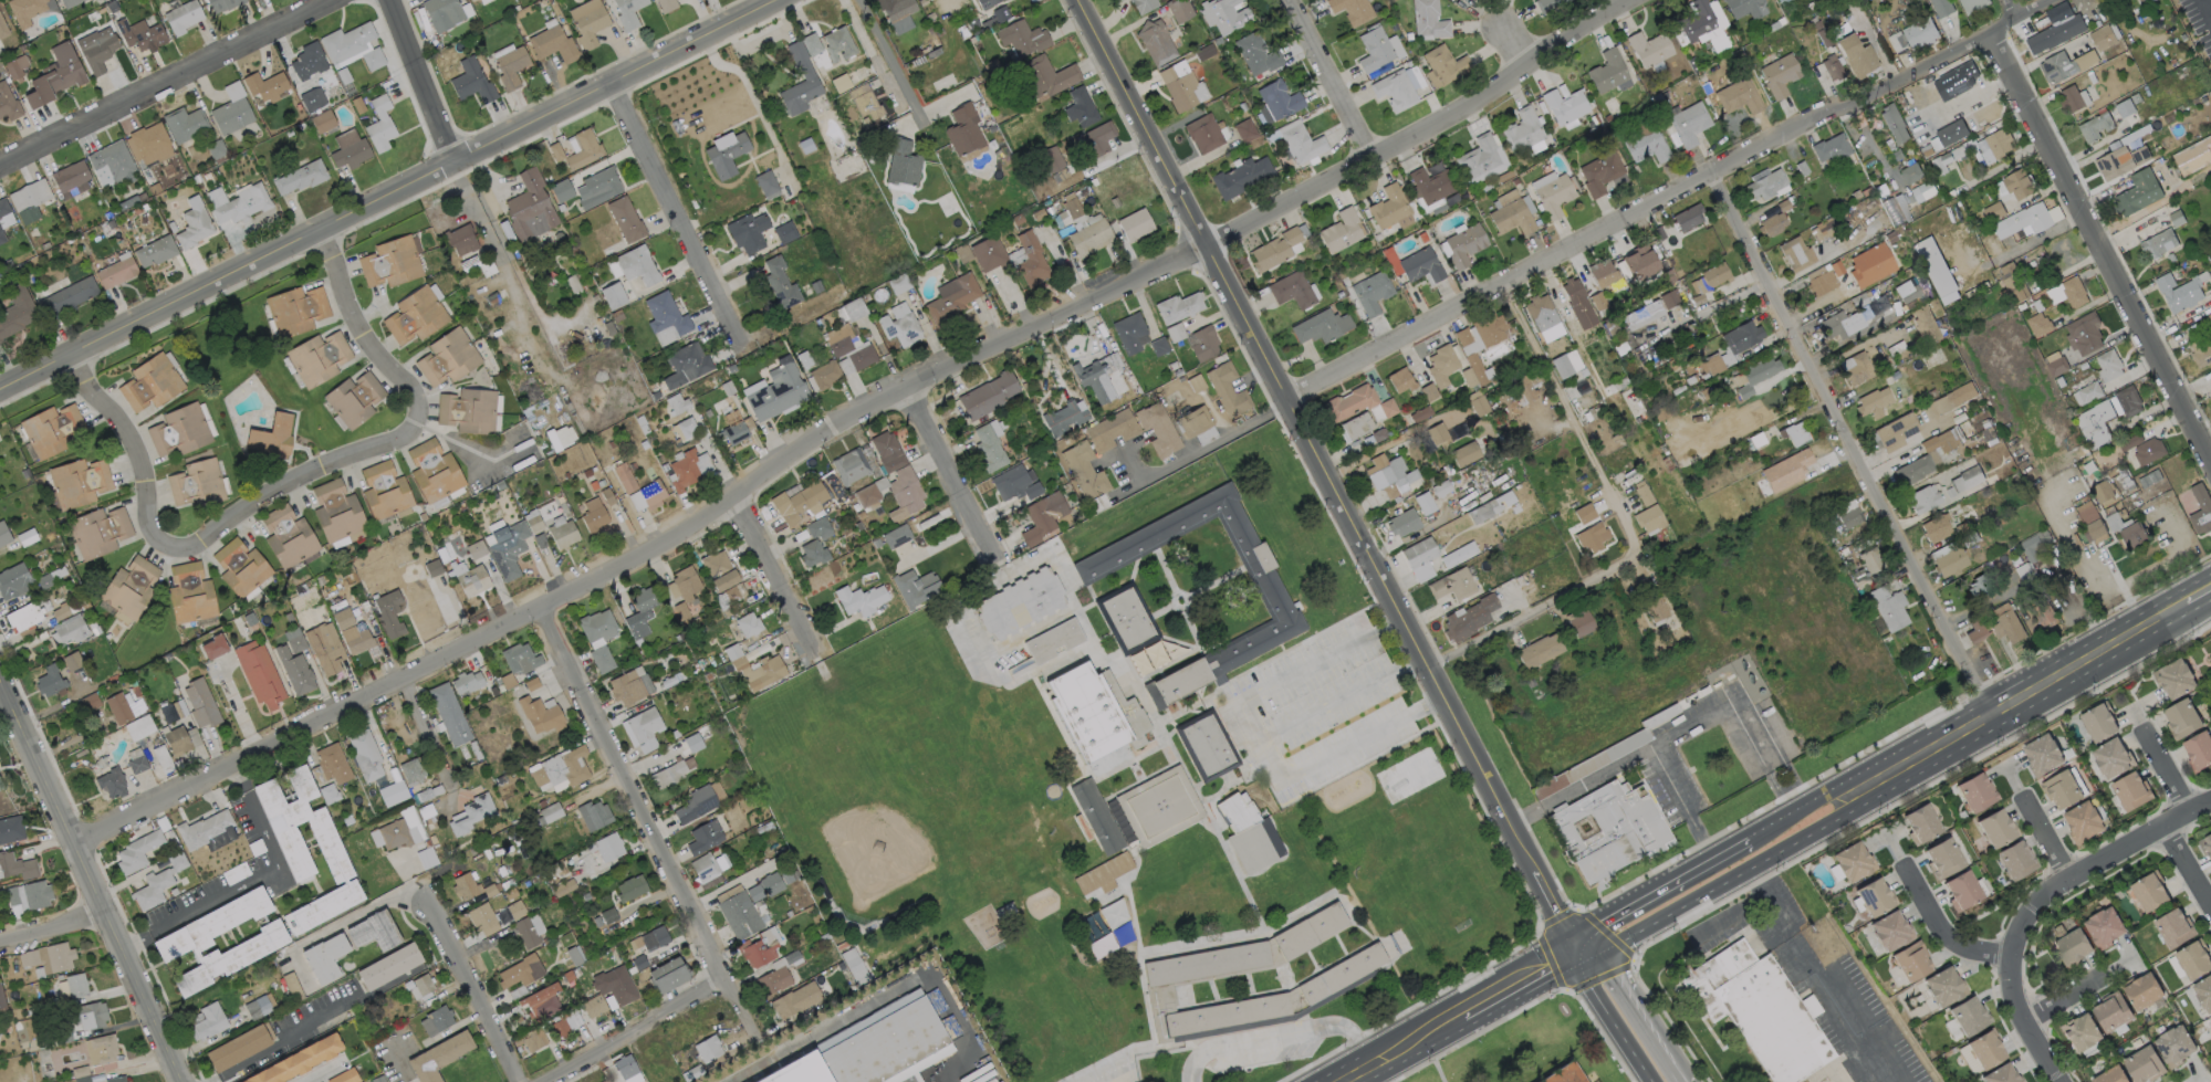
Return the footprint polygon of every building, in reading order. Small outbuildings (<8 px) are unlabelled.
[(8,3),(14,0),(48,0),(49,1),(45,3),(49,10),(29,20),(32,27),(22,31),(8,3)] [(66,10),(61,0),(86,0),(66,10)] [(164,15),(194,0),(196,0),(206,19),(185,30),(187,32),(176,38),(164,15)] [(215,15),(207,0),(246,0),(247,1),(227,11),(223,13),(222,11),(215,15)] [(421,4),(430,0),(456,0),(467,19),(453,25),(453,27),(437,35),(430,23),(431,22),(421,4)] [(618,14),(611,0),(647,0),(648,3),(632,12),(638,25),(622,33),(619,29),(620,29),(615,17),(618,14)] [(659,10),(655,0),(674,0),(677,7),(660,14),(658,10),(659,10)] [(879,11),(874,0),(890,0),(912,0),(917,9),(889,24),(883,10),(879,11)] [(981,11),(975,0),(1000,0),(981,11)] [(1129,2),(1128,0),(1155,0),(1158,4),(1138,15),(1130,1),(1129,2)] [(1203,4),(1211,0),(1243,0),(1231,7),(1234,12),(1245,7),(1253,20),(1221,36),(1203,4)] [(1331,14),(1322,0),(1326,0),(1364,0),(1373,17),(1352,28),(1353,29),(1350,31),(1343,17),(1345,14),(1342,9),(1331,14)] [(1414,36),(1410,0),(1436,0),(1438,15),(1436,15),(1436,21),(1448,21),(1449,36),(1430,39),(1430,40),(1420,41),(1419,36),(1414,36)] [(1539,13),(1533,0),(1568,0),(1539,13)] [(1711,1),(1713,0),(1727,25),(1719,30),(1728,46),(1713,54),(1706,39),(1698,43),(1696,40),(1687,44),(1686,43),(1679,46),(1668,27),(1673,24),(1672,22),(1688,14),(1689,17),(1691,14),(1686,3),(1692,0),(1704,0),(1707,3),(1710,1),(1711,1)] [(1733,20),(1723,0),(1763,0),(1764,3),(1763,4),(1766,12),(1752,20),(1748,12),(1733,20)] [(1939,19),(1929,0),(1949,0),(1954,11),(1939,19)] [(1965,14),(1959,0),(1989,0),(1990,2),(1965,14)] [(597,45),(583,52),(575,38),(578,36),(571,19),(599,4),(609,24),(592,33),(597,45)] [(421,27),(418,28),(413,13),(416,12),(421,27)] [(11,35),(0,40),(0,13),(11,35)] [(1939,36),(1911,51),(1900,30),(1928,15),(1939,36)] [(1022,18),(1029,31),(1036,27),(1039,31),(1043,29),(1051,44),(1035,52),(1034,49),(1016,57),(1009,42),(1001,46),(993,32),(1022,18)] [(1158,18),(1177,56),(1154,67),(1139,39),(1135,35),(1145,20),(1149,22),(1158,18)] [(2074,35),(2063,42),(2063,40),(2032,56),(2023,40),(2065,18),(2074,35)] [(124,19),(133,36),(160,23),(169,42),(150,51),(149,48),(140,53),(136,44),(127,49),(115,23),(124,19)] [(369,22),(377,38),(365,44),(368,49),(334,66),(320,40),(340,29),(343,35),(369,22)] [(2088,33),(2097,52),(2117,41),(2108,23),(2088,33)] [(559,24),(566,40),(571,38),(581,57),(565,66),(557,51),(538,62),(534,56),(536,55),(529,40),(559,24)] [(1378,24),(1395,56),(1377,66),(1364,74),(1356,61),(1367,54),(1362,44),(1360,44),(1356,35),(1378,24)] [(842,25),(855,53),(841,60),(837,54),(841,53),(839,50),(833,53),(837,61),(831,64),(826,55),(823,48),(825,46),(821,36),(842,25)] [(1262,53),(1264,55),(1275,49),(1283,63),(1266,72),(1265,69),(1251,76),(1232,41),(1254,30),(1264,49),(1263,49),(1264,52),(1262,53)] [(1638,31),(1644,42),(1661,32),(1672,53),(1642,70),(1633,52),(1631,52),(1624,39),(1638,31)] [(1850,33),(1859,49),(1867,44),(1879,65),(1863,74),(1864,76),(1854,82),(1840,57),(1842,56),(1834,42),(1850,33)] [(107,73),(95,78),(81,51),(115,34),(122,48),(113,52),(114,54),(111,55),(112,59),(102,63),(107,73)] [(805,57),(822,93),(803,102),(806,108),(788,117),(775,93),(803,81),(794,63),(793,64),(784,46),(799,40),(806,56),(805,57)] [(69,41),(88,82),(79,87),(76,83),(53,95),(55,99),(31,111),(24,97),(34,92),(30,83),(43,76),(41,71),(54,64),(56,70),(60,67),(51,50),(69,41)] [(330,69),(319,74),(317,72),(309,76),(310,78),(301,83),(296,72),(295,73),(291,64),(300,60),(298,55),(303,53),(302,49),(316,41),(325,57),(324,59),(330,69)] [(1441,42),(1452,61),(1463,54),(1471,67),(1439,86),(1438,85),(1432,88),(1423,73),(1429,70),(1420,55),(1441,42)] [(522,86),(507,94),(504,91),(505,90),(499,77),(502,75),(496,60),(522,46),(532,64),(515,73),(522,86)] [(1619,63),(1628,78),(1597,94),(1587,76),(1585,72),(1597,65),(1598,67),(1602,65),(1602,64),(1604,63),(1599,53),(1613,46),(1620,62),(1619,63)] [(387,64),(369,73),(362,56),(379,48),(387,64)] [(2062,50),(2068,62),(2073,60),(2079,71),(2050,86),(2047,82),(2046,83),(2042,75),(2044,74),(2042,70),(2041,71),(2037,64),(2043,62),(2042,61),(2062,50)] [(1042,52),(1053,73),(1073,62),(1081,78),(1047,96),(1045,92),(1034,97),(1018,64),(1042,52)] [(1788,53),(1798,71),(1802,75),(1788,82),(1787,80),(1783,82),(1784,84),(1782,85),(1786,94),(1773,102),(1763,83),(1765,82),(1758,69),(1788,53)] [(1844,76),(1836,81),(1835,78),(1829,82),(1819,62),(1825,60),(1824,57),(1833,53),(1843,74),(1844,76)] [(21,71),(23,73),(24,73),(25,75),(13,82),(4,65),(24,55),(30,66),(21,71)] [(473,55),(487,83),(491,82),(498,96),(499,95),(500,97),(483,105),(477,92),(465,98),(466,99),(460,103),(450,81),(465,74),(459,62),(473,55)] [(1182,60),(1189,71),(1196,83),(1201,81),(1209,96),(1176,114),(1168,99),(1170,98),(1157,73),(1182,60)] [(1969,81),(1971,85),(1962,91),(1960,86),(1946,93),(1937,77),(1970,60),(1979,75),(1969,81)] [(353,82),(344,86),(337,72),(346,67),(353,82)] [(1400,67),(1418,101),(1394,113),(1391,109),(1390,109),(1387,104),(1389,103),(1387,99),(1389,98),(1387,94),(1386,95),(1385,93),(1375,98),(1368,85),(1400,67)] [(257,72),(262,82),(283,72),(291,90),(255,106),(243,78),(257,72)] [(1745,76),(1762,108),(1749,116),(1743,104),(1723,115),(1712,93),(1745,76)] [(1282,92),(1285,97),(1296,91),(1304,105),(1286,115),(1285,114),(1272,122),(1255,91),(1273,81),(1273,80),(1277,77),(1284,90),(1282,92)] [(7,116),(0,120),(0,83),(4,81),(15,102),(17,101),(24,115),(10,123),(7,116)] [(865,82),(877,105),(879,104),(884,114),(870,120),(866,114),(859,117),(846,92),(865,82)] [(1098,118),(1080,128),(1067,106),(1073,103),(1066,92),(1081,84),(1098,118)] [(2073,84),(2077,93),(2083,90),(2090,103),(2069,114),(2066,106),(2062,108),(2057,102),(2062,98),(2058,92),(2073,84)] [(1553,88),(1558,99),(1568,94),(1577,90),(1588,111),(1557,127),(1547,109),(1546,111),(1540,95),(1553,88)] [(323,106),(307,114),(300,96),(315,90),(323,106)] [(390,149),(378,155),(365,128),(379,122),(369,102),(386,94),(393,107),(386,111),(398,136),(387,141),(390,149)] [(255,120),(223,137),(210,113),(243,96),(255,120)] [(971,116),(984,146),(973,150),(973,149),(956,157),(943,132),(943,130),(950,127),(952,126),(955,125),(949,112),(955,109),(953,107),(968,101),(974,115),(971,116)] [(1697,144),(1683,150),(1666,118),(1698,101),(1711,125),(1691,135),(1697,144)] [(2127,115),(2122,101),(2115,104),(2120,118),(2127,115)] [(1910,139),(1896,146),(1879,114),(1883,112),(1880,108),(1892,102),(1906,126),(1904,127),(1910,139)] [(1529,104),(1535,117),(1539,115),(1542,123),(1539,125),(1544,137),(1541,139),(1544,147),(1529,155),(1524,147),(1511,154),(1500,129),(1503,127),(1503,126),(1508,124),(1509,125),(1513,123),(1514,126),(1518,124),(1516,122),(1519,120),(1514,111),(1529,104)] [(182,107),(187,116),(201,108),(211,129),(177,146),(164,117),(182,107)] [(338,126),(319,135),(311,119),(330,109),(338,126)] [(2115,128),(2106,133),(2104,128),(2097,132),(2100,138),(2086,145),(2076,126),(2106,111),(2115,128)] [(1209,112),(1224,141),(1200,155),(1192,139),(1190,140),(1182,126),(1209,112)] [(1648,116),(1657,133),(1659,132),(1664,141),(1662,143),(1670,156),(1656,164),(1650,153),(1633,162),(1617,133),(1648,116)] [(1240,143),(1256,137),(1249,118),(1233,124),(1240,143)] [(1297,118),(1308,140),(1321,135),(1327,148),(1294,166),(1275,129),(1297,118)] [(1969,134),(1942,148),(1934,132),(1960,118),(1969,134)] [(1108,150),(1092,159),(1089,156),(1088,157),(1086,151),(1087,151),(1078,135),(1108,119),(1116,134),(1105,140),(1106,143),(1105,143),(1108,150)] [(160,123),(171,145),(142,159),(129,135),(143,127),(145,130),(160,123)] [(307,128),(301,132),(299,126),(304,123),(307,128)] [(2166,146),(2180,171),(2209,159),(2205,144),(2210,140),(2210,127),(2209,123),(2166,146)] [(586,127),(595,145),(597,144),(603,155),(569,171),(562,158),(580,149),(572,135),(586,127)] [(2001,128),(2004,135),(2009,133),(2012,140),(2009,143),(2012,148),(2005,153),(2006,155),(1985,166),(1980,154),(1989,149),(1983,138),(2001,128)] [(1487,130),(1495,147),(1498,145),(1509,166),(1468,187),(1453,158),(1475,147),(1478,151),(1480,150),(1473,138),(1487,130)] [(736,172),(718,181),(702,150),(741,132),(750,149),(729,159),(736,172)] [(1840,133),(1852,154),(1831,164),(1829,162),(1825,165),(1823,160),(1818,162),(1810,146),(1822,140),(1822,141),(1840,133)] [(2130,169),(2105,182),(2093,160),(2121,146),(2118,139),(2130,133),(2135,140),(2124,146),(2130,159),(2126,161),(2130,169)] [(908,155),(911,156),(911,154),(922,156),(915,187),(895,182),(895,185),(884,182),(890,151),(884,149),(887,135),(903,138),(903,139),(910,141),(908,155)] [(374,157),(358,165),(359,167),(350,171),(346,165),(336,169),(330,156),(364,138),(374,157)] [(228,154),(213,161),(206,147),(221,139),(228,154)] [(122,140),(137,171),(115,182),(107,166),(95,171),(87,157),(122,140)] [(563,157),(554,161),(546,146),(555,141),(563,157)] [(1036,153),(1046,175),(1065,166),(1055,144),(1036,153)] [(2135,165),(2150,161),(2146,146),(2131,150),(2135,165)] [(1621,171),(1627,181),(1614,188),(1609,179),(1602,183),(1599,179),(1598,180),(1605,192),(1591,200),(1582,183),(1585,182),(1577,168),(1613,149),(1624,171),(1621,171)] [(1949,151),(1952,160),(1943,165),(1947,171),(1938,177),(1930,160),(1949,151)] [(1264,156),(1274,174),(1259,182),(1256,180),(1245,186),(1248,189),(1222,202),(1209,177),(1220,171),(1221,174),(1240,165),(1239,161),(1249,157),(1252,162),(1264,156)] [(330,179),(311,189),(310,186),(299,191),(298,189),(281,197),(273,182),(320,159),(330,179)] [(82,161),(92,179),(62,195),(52,176),(61,170),(61,171),(73,165),(73,166),(82,161)] [(1922,177),(1906,186),(1898,171),(1916,162),(1922,177)] [(622,189),(582,210),(576,200),(578,199),(573,189),(582,183),(580,180),(611,164),(613,169),(612,170),(622,189)] [(2162,197),(2123,218),(2120,212),(2116,214),(2110,204),(2115,202),(2113,198),(2132,187),(2128,177),(2147,166),(2162,197)] [(542,188),(551,208),(552,207),(561,225),(520,244),(511,224),(512,223),(507,211),(509,210),(505,202),(526,192),(519,175),(536,167),(545,187),(542,188)] [(1420,167),(1426,178),(1445,168),(1456,189),(1423,207),(1419,197),(1412,200),(1406,186),(1410,182),(1406,174),(1420,167)] [(2022,167),(2026,176),(2029,174),(2033,181),(2030,183),(2034,192),(2016,201),(2011,191),(2007,193),(2000,179),(2004,178),(2003,177),(2022,167)] [(1788,190),(1775,197),(1774,195),(1762,201),(1759,193),(1751,198),(1744,187),(1779,168),(1787,185),(1786,185),(1788,190)] [(779,194),(769,169),(754,176),(764,200),(779,194)] [(1552,170),(1555,177),(1563,172),(1573,191),(1574,190),(1576,196),(1563,202),(1562,200),(1558,202),(1558,203),(1556,206),(1562,214),(1547,222),(1539,203),(1540,202),(1532,189),(1533,189),(1530,182),(1552,170)] [(213,179),(207,182),(205,176),(210,172),(213,179)] [(202,181),(197,185),(192,177),(199,175),(202,181)] [(553,182),(547,185),(544,178),(551,176),(553,182)] [(54,198),(18,216),(9,196),(44,178),(54,198)] [(576,196),(560,204),(551,188),(567,179),(576,196)] [(1937,193),(1917,204),(1909,190),(1929,179),(1937,193)] [(260,181),(270,201),(271,201),(274,207),(263,213),(261,210),(250,216),(251,219),(243,223),(241,220),(232,224),(230,220),(218,225),(217,222),(218,222),(212,211),(239,198),(237,193),(260,181)] [(1394,181),(1410,213),(1378,231),(1366,207),(1378,200),(1379,202),(1386,199),(1380,188),(1394,181)] [(1882,201),(1893,225),(1910,218),(1899,193),(1882,201)] [(198,245),(184,252),(176,237),(186,231),(185,228),(188,227),(182,214),(191,210),(187,200),(198,195),(204,204),(204,207),(216,233),(197,243),(198,245)] [(623,195),(636,221),(638,220),(645,233),(624,244),(604,203),(623,195)] [(139,202),(122,211),(118,206),(136,197),(139,202)] [(1518,197),(1518,198),(1520,197),(1536,229),(1522,235),(1516,224),(1498,234),(1487,213),(1518,197)] [(12,212),(0,218),(0,200),(4,198),(12,212)] [(1059,227),(1083,214),(1074,198),(1062,204),(1065,211),(1053,217),(1059,227)] [(2005,213),(1999,200),(1983,209),(1989,222),(2005,213)] [(2041,200),(2053,223),(2033,234),(2029,224),(1998,241),(1990,225),(2023,208),(2024,210),(2041,200)] [(1702,221),(1680,233),(1671,217),(1698,202),(1703,211),(1699,214),(1702,221)] [(566,210),(560,213),(557,207),(563,204),(566,210)] [(1354,223),(1362,237),(1328,255),(1316,232),(1337,221),(1339,224),(1341,223),(1335,212),(1348,204),(1358,221),(1354,223)] [(1154,228),(1126,242),(1115,220),(1141,207),(1154,228)] [(1781,212),(1786,224),(1781,227),(1782,229),(1779,230),(1780,231),(1771,237),(1770,235),(1766,238),(1764,232),(1760,234),(1756,228),(1760,225),(1758,222),(1774,213),(1775,214),(1781,212)] [(11,213),(0,217),(0,227),(0,228),(15,223),(11,213)] [(749,213),(752,219),(763,213),(770,227),(758,233),(764,246),(744,256),(740,246),(736,249),(723,225),(749,213)] [(1113,239),(1077,259),(1065,235),(1102,217),(1113,239)] [(1836,232),(1822,241),(1813,224),(1828,217),(1836,232)] [(797,236),(790,220),(772,228),(779,244),(797,236)] [(515,240),(509,243),(500,223),(507,221),(515,240)] [(178,232),(173,234),(168,224),(174,222),(178,232)] [(1488,244),(1467,255),(1464,252),(1462,253),(1468,264),(1454,272),(1446,256),(1443,258),(1437,244),(1443,241),(1442,240),(1475,222),(1488,244)] [(474,233),(472,234),(480,249),(472,253),(471,252),(459,258),(453,246),(450,248),(444,233),(448,231),(449,233),(469,223),(474,233)] [(134,231),(128,233),(125,228),(131,224),(134,231)] [(1302,240),(1286,248),(1291,255),(1256,274),(1250,263),(1254,261),(1251,255),(1249,256),(1247,252),(1275,238),(1276,240),(1280,239),(1277,234),(1294,225),(1302,240)] [(1030,228),(1052,275),(1025,288),(1016,271),(1012,273),(1009,265),(1000,270),(998,264),(980,273),(968,246),(991,235),(999,250),(1016,242),(1013,235),(1030,228)] [(2178,244),(2159,254),(2160,256),(2151,261),(2148,253),(2145,255),(2138,243),(2169,228),(2178,244)] [(179,254),(156,266),(155,263),(143,270),(134,252),(169,234),(179,254)] [(410,234),(425,276),(389,288),(386,279),(383,279),(385,283),(368,288),(358,260),(375,254),(376,259),(379,258),(375,246),(410,234)] [(1796,235),(1804,249),(1807,246),(1815,260),(1791,273),(1776,245),(1796,235)] [(1957,298),(1941,306),(1910,245),(1930,235),(1958,288),(1952,292),(1957,298)] [(1896,269),(1857,290),(1848,272),(1852,270),(1849,265),(1852,264),(1848,259),(1880,241),(1896,269)] [(642,243),(655,272),(656,271),(660,280),(643,287),(637,274),(623,281),(613,256),(642,243)] [(1645,243),(1658,267),(1651,271),(1651,273),(1635,282),(1630,273),(1628,274),(1619,258),(1631,252),(1630,250),(1637,245),(1637,246),(1645,243)] [(1426,245),(1436,263),(1437,263),(1445,276),(1431,284),(1426,273),(1407,283),(1396,262),(1426,245)] [(781,270),(789,285),(793,283),(802,300),(776,312),(772,303),(775,301),(764,279),(769,276),(762,262),(778,254),(784,267),(781,270)] [(140,274),(104,292),(96,274),(132,256),(140,274)] [(481,266),(467,274),(465,271),(463,271),(460,264),(477,256),(481,266)] [(498,272),(486,277),(481,267),(493,261),(498,272)] [(1598,261),(1600,265),(1607,261),(1613,271),(1615,270),(1619,279),(1597,290),(1588,271),(1595,267),(1593,264),(1598,261)] [(1703,301),(1693,306),(1689,298),(1698,294),(1691,281),(1700,276),(1699,273),(1721,261),(1729,276),(1707,288),(1708,288),(1700,293),(1703,301)] [(2012,261),(2014,265),(2016,265),(2019,270),(2017,271),(2031,296),(2015,304),(2012,297),(2003,302),(1999,293),(2006,288),(2000,275),(2002,274),(1999,267),(2012,261)] [(1822,266),(1824,271),(1828,269),(1837,285),(1815,297),(1806,281),(1807,280),(1805,275),(1822,266)] [(1297,269),(1315,302),(1297,311),(1291,297),(1275,305),(1265,286),(1297,269)] [(946,322),(935,327),(922,304),(938,296),(934,288),(968,270),(980,294),(961,304),(963,307),(956,312),(957,313),(945,321),(946,322)] [(1394,293),(1381,300),(1379,297),(1374,301),(1379,313),(1366,319),(1349,286),(1381,270),(1394,293)] [(2205,271),(2209,277),(2199,283),(2201,285),(2198,287),(2203,297),(2194,302),(2196,304),(2188,308),(2187,306),(2171,315),(2168,308),(2169,308),(2162,295),(2163,295),(2162,292),(2160,293),(2153,280),(2168,272),(2176,285),(2170,287),(2171,290),(2191,279),(2190,277),(2196,275),(2205,271)] [(892,294),(911,288),(906,273),(888,279),(892,294)] [(73,307),(75,312),(69,314),(67,311),(48,321),(39,303),(92,275),(101,294),(73,307)] [(2085,294),(2088,301),(2072,309),(2065,298),(2052,305),(2045,291),(2076,275),(2086,293),(2085,294)] [(1568,277),(1571,281),(1575,279),(1584,295),(1583,296),(1596,323),(1579,330),(1566,303),(1567,302),(1560,286),(1564,284),(1563,280),(1568,277)] [(1893,287),(1902,303),(1920,294),(1911,277),(1893,287)] [(627,302),(617,281),(599,289),(609,310),(627,302)] [(4,343),(0,345),(0,316),(17,307),(8,290),(22,282),(41,318),(24,327),(25,328),(3,340),(4,343)] [(427,284),(451,321),(420,342),(415,333),(413,335),(415,338),(399,347),(383,322),(397,312),(399,316),(403,314),(396,305),(427,284)] [(322,287),(332,316),(315,322),(314,318),(312,319),(315,328),(280,340),(265,300),(301,287),(304,298),(306,297),(305,293),(322,287)] [(1680,302),(1664,309),(1657,296),(1673,287),(1680,302)] [(666,290),(679,316),(685,314),(688,319),(692,328),(688,330),(677,337),(670,325),(651,334),(646,323),(653,319),(643,301),(666,290)] [(1199,291),(1202,300),(1199,301),(1202,307),(1191,313),(1192,315),(1188,317),(1186,315),(1162,326),(1153,304),(1172,295),(1172,296),(1175,295),(1177,300),(1196,292),(1196,293),(1199,291)] [(1605,306),(1600,291),(1589,295),(1595,310),(1605,306)] [(1544,294),(1558,322),(1536,333),(1523,305),(1529,302),(1527,298),(1534,294),(1536,298),(1544,294)] [(866,313),(847,323),(845,319),(841,322),(834,309),(841,306),(839,305),(857,296),(866,313)] [(1662,313),(1627,332),(1619,316),(1656,298),(1662,313)] [(1941,337),(1923,347),(1913,327),(1915,326),(1911,321),(1915,318),(1910,309),(1925,303),(1941,337)] [(1327,307),(1331,315),(1335,314),(1337,317),(1345,313),(1353,327),(1341,333),(1341,334),(1322,345),(1317,337),(1310,342),(1308,338),(1296,344),(1289,328),(1327,307)] [(2034,338),(2052,329),(2043,310),(2025,319),(2034,338)] [(1839,311),(1843,316),(1846,314),(1847,316),(1856,311),(1865,325),(1838,340),(1835,334),(1829,338),(1831,340),(1824,345),(1822,340),(1823,339),(1818,332),(1823,328),(1819,322),(1839,311)] [(2103,346),(2080,357),(2076,348),(2072,350),(2065,336),(2068,334),(2064,326),(2094,311),(2099,322),(2099,325),(2098,327),(2097,329),(2102,337),(2098,338),(2103,346)] [(909,312),(914,321),(915,319),(917,323),(916,324),(920,334),(921,337),(900,348),(891,330),(883,335),(875,319),(885,314),(889,322),(909,312)] [(1140,350),(1125,357),(1109,324),(1136,312),(1146,334),(1135,338),(1140,350)] [(1492,312),(1494,317),(1500,315),(1506,328),(1502,330),(1505,337),(1483,348),(1470,324),(1492,312)] [(1749,319),(1752,327),(1753,327),(1753,328),(1758,326),(1763,337),(1759,339),(1760,340),(1735,353),(1739,359),(1723,368),(1723,369),(1709,376),(1706,370),(1701,372),(1697,363),(1701,360),(1700,359),(1714,351),(1718,357),(1723,354),(1721,349),(1724,347),(1719,336),(1734,328),(1734,327),(1749,319)] [(1171,343),(1185,336),(1179,321),(1164,328),(1171,343)] [(1218,353),(1197,364),(1188,347),(1195,343),(1190,334),(1208,324),(1213,334),(1212,335),(1217,344),(1214,346),(1218,353)] [(459,326),(483,363),(453,384),(447,375),(445,377),(447,379),(432,389),(415,364),(429,354),(432,358),(435,356),(428,347),(459,326)] [(340,332),(354,358),(338,367),(337,364),(335,365),(340,374),(307,391),(286,353),(319,335),(324,345),(326,344),(324,339),(340,332)] [(2209,334),(2210,338),(2210,361),(2197,368),(2190,354),(2192,353),(2189,344),(2209,334)] [(853,348),(834,358),(827,345),(846,335),(853,348)] [(1168,349),(1161,336),(1148,343),(1155,356),(1168,349)] [(695,340),(702,356),(706,354),(712,368),(689,380),(670,390),(670,389),(667,391),(660,379),(675,372),(666,356),(688,344),(695,340)] [(877,359),(854,370),(846,355),(868,343),(877,359)] [(1447,384),(1436,389),(1425,369),(1430,366),(1426,358),(1433,354),(1432,350),(1446,343),(1459,367),(1442,375),(1447,384)] [(1559,379),(1582,368),(1573,348),(1550,359),(1559,379)] [(2113,348),(2118,359),(2121,365),(2123,367),(2120,368),(2123,374),(2107,381),(2095,357),(2113,348)] [(1874,375),(1849,387),(1837,363),(1861,350),(1874,375)] [(161,351),(186,388),(156,409),(149,400),(147,401),(149,405),(135,414),(118,389),(133,379),(135,384),(137,382),(131,372),(161,351)] [(1114,351),(1122,366),(1105,375),(1108,381),(1107,381),(1115,397),(1098,406),(1086,384),(1080,388),(1072,374),(1089,365),(1088,364),(1095,360),(1114,351)] [(1767,356),(1771,361),(1775,359),(1781,369),(1749,386),(1753,395),(1740,401),(1734,390),(1745,385),(1739,370),(1767,356)] [(830,359),(831,360),(832,359),(841,376),(834,379),(835,382),(817,391),(807,371),(826,363),(826,361),(830,359)] [(1228,382),(1232,392),(1234,391),(1234,392),(1242,388),(1251,406),(1240,411),(1240,410),(1227,418),(1203,372),(1227,359),(1235,377),(1228,380),(1229,382),(1228,382)] [(795,376),(800,382),(802,381),(810,397),(793,406),(793,405),(779,411),(779,412),(768,418),(768,417),(757,422),(742,396),(764,385),(764,386),(771,384),(770,381),(770,380),(765,372),(790,360),(797,375),(795,376)] [(1402,366),(1412,382),(1414,381),(1416,386),(1414,386),(1415,387),(1408,391),(1406,387),(1395,393),(1385,376),(1402,366)] [(1459,371),(1467,387),(1477,382),(1469,366),(1459,371)] [(1007,368),(1019,390),(1003,399),(1005,402),(969,422),(956,398),(984,382),(985,384),(998,377),(995,374),(999,372),(999,371),(1003,369),(1004,370),(1007,368)] [(368,370),(387,395),(374,406),(372,403),(369,405),(375,412),(351,432),(324,398),(348,378),(355,387),(357,385),(355,381),(368,370)] [(1534,370),(1541,382),(1531,387),(1533,390),(1535,389),(1537,395),(1535,396),(1536,397),(1525,402),(1513,379),(1524,374),(1524,376),(1534,370)] [(2078,406),(2103,394),(2096,380),(2072,392),(2078,406)] [(1977,395),(1926,421),(1918,407),(1970,381),(1977,395)] [(1364,382),(1366,388),(1369,387),(1377,402),(1365,409),(1364,406),(1332,422),(1322,402),(1334,396),(1336,400),(1348,393),(1347,391),(1364,382)] [(1425,402),(1438,397),(1432,382),(1419,387),(1425,402)] [(2141,410),(2126,418),(2123,412),(2117,416),(2108,398),(2115,396),(2114,393),(2131,385),(2141,403),(2139,405),(2141,410)] [(1885,387),(1891,401),(1878,409),(1881,416),(1873,420),(1868,412),(1858,417),(1854,408),(1858,406),(1855,399),(1874,390),(1875,391),(1885,387)] [(498,391),(494,435),(457,433),(458,423),(455,422),(455,426),(437,424),(439,395),(457,396),(457,400),(459,400),(460,389),(498,391)] [(1476,417),(1489,410),(1478,389),(1465,395),(1476,417)] [(676,393),(680,401),(685,398),(688,405),(690,407),(688,408),(674,416),(669,408),(668,409),(663,400),(676,393)] [(1071,399),(1073,402),(1080,399),(1085,409),(1084,409),(1088,418),(1073,427),(1070,422),(1049,433),(1040,416),(1050,410),(1051,413),(1064,407),(1062,403),(1071,399)] [(2103,423),(2109,437),(2108,437),(2109,440),(2090,450),(2079,428),(2078,429),(2073,418),(2078,416),(2077,414),(2093,407),(2092,406),(2106,399),(2108,401),(2107,401),(2116,417),(2103,423)] [(1157,400),(1181,445),(1165,453),(1166,455),(1157,460),(1147,441),(1154,438),(1148,428),(1141,431),(1133,412),(1140,408),(1141,409),(1157,400)] [(197,401),(213,442),(180,456),(176,448),(174,449),(175,452),(159,459),(147,430),(163,423),(165,428),(167,427),(163,417),(197,401)] [(74,403),(87,431),(73,439),(71,435),(69,437),(73,445),(40,462),(20,424),(53,407),(59,417),(61,416),(59,411),(74,403)] [(1211,424),(1217,437),(1198,445),(1192,434),(1185,439),(1175,419),(1201,405),(1211,424)] [(1125,407),(1134,423),(1135,422),(1139,431),(1122,441),(1118,434),(1109,439),(1114,445),(1095,455),(1091,447),(1092,445),(1083,429),(1125,407)] [(1431,416),(1428,407),(1409,412),(1412,421),(1431,416)] [(1364,411),(1367,418),(1368,418),(1373,427),(1344,443),(1338,432),(1342,430),(1338,424),(1364,411)] [(293,414),(290,437),(293,437),(290,456),(286,455),(286,460),(267,456),(268,452),(248,449),(250,430),(271,433),(274,412),(293,414)] [(1902,444),(1884,454),(1871,431),(1908,412),(1918,430),(1900,439),(1902,444)] [(690,429),(691,432),(689,433),(690,435),(689,437),(681,440),(677,432),(675,433),(670,426),(689,417),(695,427),(690,429)] [(741,440),(742,442),(738,444),(737,442),(728,447),(720,430),(739,420),(748,437),(741,440)] [(1798,421),(1807,439),(1792,448),(1785,434),(1784,435),(1780,439),(1775,431),(1790,424),(1790,426),(1798,421)] [(997,444),(1000,450),(1001,450),(1007,462),(985,474),(971,445),(978,442),(971,430),(988,422),(999,443),(997,444)] [(1433,450),(1450,443),(1442,422),(1425,428),(1433,450)] [(1952,427),(1960,443),(1940,453),(1938,449),(1934,451),(1941,463),(1932,469),(1920,476),(1921,477),(1900,489),(1891,471),(1925,453),(1919,443),(1932,435),(1933,438),(1952,427)] [(564,449),(565,429),(549,429),(548,449),(564,449)] [(885,431),(886,434),(890,433),(898,449),(878,459),(868,440),(885,431)] [(1764,442),(1752,449),(1746,438),(1759,431),(1764,442)] [(2167,453),(2139,469),(2131,454),(2136,452),(2132,448),(2152,437),(2156,441),(2159,440),(2167,453)] [(439,455),(440,458),(450,453),(467,485),(428,506),(411,473),(420,469),(418,466),(415,468),(407,452),(435,438),(442,453),(439,455)] [(1086,461),(1093,473),(1099,470),(1109,489),(1101,493),(1099,492),(1083,501),(1058,453),(1074,444),(1074,443),(1083,438),(1093,456),(1086,461)] [(1480,457),(1473,440),(1449,451),(1457,467),(1480,457)] [(864,445),(866,448),(867,447),(874,460),(873,460),(880,475),(873,480),(869,474),(865,476),(864,475),(847,484),(848,485),(843,489),(837,479),(838,477),(830,461),(856,448),(857,449),(864,445)] [(1760,469),(1770,492),(1804,477),(1800,468),(1813,461),(1807,447),(1760,469)] [(682,492),(675,495),(668,482),(675,479),(667,464),(681,458),(679,453),(689,449),(691,448),(693,452),(691,453),(696,461),(691,462),(700,477),(689,483),(680,489),(682,492)] [(1380,452),(1386,462),(1397,455),(1405,469),(1400,471),(1402,474),(1412,469),(1417,477),(1405,484),(1407,489),(1398,494),(1391,482),(1374,492),(1363,471),(1372,465),(1368,459),(1380,452)] [(216,458),(227,500),(196,507),(194,497),(190,498),(191,502),(175,506),(167,477),(184,473),(185,477),(188,476),(185,465),(216,458)] [(1984,480),(1964,490),(1963,489),(1954,493),(1948,481),(1957,476),(1952,468),(1972,458),(1984,480)] [(84,460),(87,471),(91,470),(88,465),(105,460),(114,489),(98,494),(97,491),(94,491),(97,501),(62,512),(49,471),(84,460)] [(394,477),(395,480),(403,476),(415,505),(375,522),(363,493),(372,489),(371,486),(368,487),(362,471),(389,460),(396,476),(394,477)] [(637,488),(624,461),(612,467),(625,494),(637,488)] [(1019,462),(1024,472),(1030,469),(1035,477),(1029,481),(1030,483),(1024,486),(1036,481),(1042,491),(1026,500),(1023,494),(1014,498),(1012,495),(1001,502),(989,479),(1019,462)] [(922,506),(890,523),(886,514),(897,507),(885,485),(894,481),(893,479),(895,476),(893,472),(907,465),(924,497),(919,500),(922,506)] [(1068,559),(1083,587),(1089,584),(1216,517),(1269,619),(1200,654),(1211,677),(1216,685),(1226,680),(1223,673),(1310,628),(1230,475),(1068,559)] [(344,495),(345,498),(354,494),(368,528),(328,545),(314,511),(323,507),(322,505),(319,506),(312,490),(340,477),(347,494),(344,495)] [(660,504),(647,511),(636,490),(651,482),(651,481),(656,477),(666,496),(658,500),(660,504)] [(827,497),(817,504),(816,503),(796,515),(799,519),(785,528),(768,500),(781,492),(785,500),(805,487),(804,485),(815,479),(827,497)] [(1442,495),(1438,497),(1438,496),(1435,498),(1429,487),(1446,479),(1451,490),(1442,494),(1442,495)] [(2114,496),(2106,479),(2090,487),(2098,503),(2114,496)] [(507,487),(499,491),(496,484),(503,481),(507,487)] [(881,498),(872,482),(852,492),(861,508),(881,498)] [(2200,482),(2210,504),(2210,527),(2210,529),(2203,534),(2202,532),(2196,535),(2186,516),(2200,510),(2188,487),(2200,482)] [(1641,507),(1652,503),(1645,483),(1634,487),(1641,507)] [(1930,484),(1934,493),(1936,492),(1941,502),(1915,515),(1908,504),(1911,502),(1908,494),(1926,485),(1927,486),(1930,484)] [(607,506),(615,502),(608,487),(599,490),(607,506)] [(1068,512),(1056,518),(1055,516),(1051,518),(1055,526),(1041,534),(1042,535),(1037,537),(1040,540),(1025,547),(1018,533),(1032,526),(1022,507),(1056,489),(1068,512)] [(1422,516),(1435,509),(1426,490),(1413,497),(1422,516)] [(1491,498),(1495,506),(1500,504),(1502,508),(1489,515),(1490,517),(1488,518),(1487,517),(1480,521),(1480,522),(1477,524),(1475,523),(1472,525),(1464,513),(1491,498)] [(2089,500),(2108,537),(2093,545),(2086,532),(2085,532),(2073,507),(2089,500)] [(293,519),(294,523),(303,517),(322,549),(284,571),(265,539),(273,535),(272,533),(270,534),(261,518),(286,503),(295,518),(293,519)] [(467,508),(461,512),(458,506),(463,503),(467,508)] [(1595,517),(1589,503),(1573,509),(1579,524),(1595,517)] [(1665,523),(1656,527),(1657,528),(1646,535),(1644,532),(1644,533),(1640,525),(1637,527),(1630,516),(1654,503),(1665,523)] [(602,528),(587,535),(578,517),(601,506),(608,522),(601,526),(602,528)] [(1859,522),(1844,531),(1836,516),(1855,506),(1857,512),(1855,514),(1859,522)] [(124,507),(135,535),(118,542),(117,539),(115,540),(118,549),(84,563),(67,523),(102,508),(106,519),(109,518),(107,513),(124,507)] [(1420,527),(1411,532),(1410,531),(1397,537),(1395,534),(1390,536),(1385,525),(1389,523),(1387,519),(1410,507),(1420,527)] [(2123,508),(2125,514),(2118,517),(2121,523),(2129,518),(2131,523),(2137,521),(2147,538),(2138,544),(2138,545),(2127,550),(2116,529),(2110,532),(2103,518),(2115,512),(2115,513),(2123,508)] [(1950,533),(1929,544),(1919,525),(1940,514),(1950,533)] [(544,527),(533,534),(526,522),(538,515),(544,527)] [(832,534),(820,540),(816,535),(810,539),(803,526),(822,516),(832,534)] [(1597,519),(1602,528),(1604,527),(1608,536),(1598,542),(1600,546),(1589,551),(1587,547),(1584,549),(1582,545),(1579,546),(1572,534),(1597,519)] [(524,521),(532,536),(523,540),(528,550),(515,556),(518,560),(515,563),(522,575),(505,584),(488,548),(497,543),(492,534),(505,527),(507,529),(524,521)] [(581,539),(559,550),(550,531),(571,521),(581,539)] [(13,542),(0,548),(0,523),(3,522),(13,542)] [(888,549),(912,538),(904,523),(881,534),(888,549)] [(40,540),(23,549),(17,537),(33,528),(40,540)] [(365,535),(363,530),(330,542),(332,548),(365,535)] [(549,546),(540,550),(534,537),(543,534),(549,546)] [(2038,559),(2029,565),(2017,544),(2035,535),(2041,544),(2032,548),(2038,559)] [(1438,555),(1408,570),(1398,551),(1428,536),(1438,555)] [(244,554),(246,556),(254,548),(274,572),(249,595),(241,600),(236,595),(221,577),(228,570),(227,568),(223,570),(212,557),(236,537),(248,550),(244,554)] [(814,539),(820,550),(824,548),(830,559),(826,561),(826,560),(818,564),(817,561),(805,568),(804,566),(802,566),(801,563),(802,561),(800,557),(803,555),(799,547),(814,539)] [(488,554),(473,561),(467,548),(481,540),(488,554)] [(1444,567),(1477,552),(1472,541),(1439,557),(1444,567)] [(1958,546),(1960,550),(1963,548),(1968,557),(1964,558),(1967,565),(1957,570),(1958,574),(1951,577),(1950,574),(1940,579),(1937,574),(1937,572),(1936,574),(1934,574),(1931,567),(1933,566),(1931,560),(1958,546)] [(1867,575),(1866,575),(1856,556),(1874,547),(1884,566),(1867,575)] [(721,550),(728,564),(730,563),(740,579),(724,588),(716,592),(713,588),(709,581),(710,581),(698,560),(711,553),(712,555),(721,550)] [(163,571),(153,586),(149,585),(148,587),(155,592),(153,596),(135,622),(100,598),(101,596),(121,568),(129,574),(131,571),(127,569),(137,555),(163,571)] [(444,574),(430,579),(425,566),(438,559),(444,574)] [(201,579),(201,582),(211,580),(215,595),(219,617),(176,626),(169,595),(168,589),(178,587),(177,585),(174,585),(170,568),(200,561),(205,579),(201,579)] [(2,597),(0,593),(0,575),(2,574),(1,572),(7,570),(7,571),(22,563),(35,588),(19,597),(15,599),(14,597),(4,602),(2,597)] [(483,591),(468,599),(463,591),(456,577),(481,565),(492,587),(483,591)] [(691,599),(684,603),(675,589),(670,579),(675,577),(672,574),(689,565),(691,569),(701,588),(700,588),(691,593),(689,595),(691,598),(691,599)] [(1469,577),(1475,589),(1453,600),(1448,590),(1431,599),(1425,585),(1437,578),(1462,565),(1469,577)] [(976,602),(1047,566),(1070,606),(994,645),(976,602)] [(909,569),(915,579),(928,572),(930,577),(934,575),(939,586),(941,590),(911,607),(912,609),(907,611),(894,586),(889,577),(895,575),(896,577),(909,569)] [(55,585),(42,591),(36,580),(50,574),(55,585)] [(504,587),(497,590),(491,578),(498,575),(504,587)] [(1980,575),(1982,580),(1988,577),(1995,589),(1978,599),(1977,596),(1969,600),(1963,590),(1968,588),(1967,586),(1973,582),(1971,579),(1980,575)] [(1094,599),(1124,655),(1156,638),(1160,635),(1130,579),(1096,598),(1094,599)] [(745,593),(726,605),(719,595),(721,593),(720,592),(729,588),(739,582),(742,588),(745,593)] [(845,587),(848,592),(857,589),(859,593),(864,591),(865,593),(867,592),(866,590),(870,588),(872,589),(878,586),(880,585),(882,586),(888,600),(873,608),(874,611),(861,618),(857,611),(855,613),(854,611),(844,616),(832,591),(842,587),(845,585),(845,587)] [(1881,585),(1887,597),(1889,596),(1889,595),(1892,592),(1894,593),(1898,591),(1905,605),(1900,607),(1908,623),(1887,634),(1866,592),(1881,585)] [(651,589),(659,603),(648,609),(651,617),(643,621),(648,633),(633,641),(622,620),(637,612),(629,597),(637,592),(636,590),(638,589),(640,588),(642,589),(642,590),(644,589),(650,586),(651,589)] [(307,593),(300,598),(298,593),(296,591),(305,587),(309,592),(307,593)] [(398,592),(404,603),(398,606),(400,612),(395,614),(398,624),(403,622),(407,633),(389,641),(379,618),(382,617),(376,605),(374,606),(373,602),(374,601),(372,597),(377,595),(378,598),(392,592),(397,590),(398,592)] [(1485,612),(1489,619),(1472,629),(1473,630),(1451,642),(1449,638),(1446,639),(1441,631),(1445,629),(1441,622),(1445,620),(1442,616),(1450,611),(1452,614),(1477,601),(1475,599),(1490,591),(1498,606),(1485,612)] [(1649,596),(1651,599),(1658,596),(1667,613),(1650,622),(1639,600),(1649,596)] [(2057,621),(2048,627),(2046,623),(2040,627),(2030,608),(2045,599),(2057,621)] [(92,608),(84,611),(81,603),(87,600),(92,608)] [(45,620),(18,633),(14,628),(12,629),(6,617),(35,601),(45,620)] [(2006,601),(2025,635),(2010,644),(2004,634),(1995,639),(1989,627),(1998,622),(1991,610),(2006,601)] [(65,602),(69,607),(74,603),(79,611),(56,622),(52,612),(61,608),(59,606),(65,602)] [(1594,628),(1575,638),(1564,616),(1583,606),(1594,628)] [(356,624),(341,632),(333,614),(348,607),(356,624)] [(606,609),(616,629),(613,630),(615,634),(602,641),(599,638),(587,644),(577,624),(578,623),(576,620),(585,614),(586,617),(597,612),(597,613),(606,609)] [(750,611),(753,619),(755,617),(762,629),(755,632),(757,633),(752,637),(751,635),(743,639),(738,629),(737,629),(734,626),(736,624),(733,620),(750,611)] [(259,623),(249,628),(243,618),(252,612),(259,623)] [(294,620),(289,622),(285,614),(291,612),(294,620)] [(1022,641),(1032,661),(1010,672),(1012,676),(1056,654),(1053,649),(1062,644),(1065,649),(1085,639),(1073,616),(1022,641)] [(81,617),(87,630),(88,630),(91,635),(75,643),(74,641),(63,647),(54,629),(81,617)] [(1961,628),(1969,643),(1988,633),(1979,617),(1961,628)] [(332,622),(338,638),(337,638),(347,659),(338,662),(342,671),(326,677),(321,666),(321,668),(313,650),(312,651),(304,633),(317,628),(317,626),(326,622),(326,624),(332,622)] [(102,632),(95,637),(91,630),(98,626),(102,632)] [(367,629),(372,639),(374,639),(377,645),(371,649),(371,648),(352,656),(344,639),(367,629)] [(49,638),(30,647),(28,640),(45,631),(49,638)] [(1553,632),(1563,650),(1524,670),(1514,651),(1544,634),(1545,637),(1553,632)] [(229,651),(208,662),(201,647),(213,641),(212,638),(220,633),(229,651)] [(309,648),(293,654),(288,641),(302,634),(309,648)] [(254,640),(258,647),(262,644),(288,698),(275,704),(278,708),(269,713),(265,704),(263,705),(262,702),(258,704),(233,650),(254,640)] [(526,643),(534,659),(540,655),(544,663),(531,670),(524,656),(515,661),(521,670),(512,674),(518,685),(507,692),(500,679),(511,673),(501,653),(510,649),(511,652),(526,643)] [(613,665),(597,673),(586,651),(602,643),(613,665)] [(285,644),(292,659),(302,654),(307,668),(306,668),(307,670),(310,669),(311,671),(315,680),(313,680),(316,689),(296,697),(274,649),(280,645),(280,648),(285,644)] [(85,665),(70,673),(63,659),(77,651),(85,665)] [(1150,681),(1164,704),(1211,677),(1200,654),(1150,681)] [(775,655),(785,674),(750,693),(744,684),(763,674),(759,665),(760,665),(757,660),(763,656),(765,660),(775,655)] [(1044,680),(1052,694),(1047,696),(1083,764),(1133,738),(1097,671),(1093,673),(1085,659),(1044,680)] [(2159,672),(2184,660),(2198,686),(2173,700),(2159,672)] [(58,672),(62,681),(65,680),(69,686),(65,689),(67,694),(60,697),(58,692),(45,698),(44,694),(41,696),(36,685),(39,684),(36,680),(46,675),(43,669),(55,662),(60,671),(58,672)] [(632,670),(636,677),(645,674),(653,692),(630,703),(632,706),(624,710),(623,707),(622,707),(618,700),(613,702),(604,683),(632,670)] [(480,672),(487,685),(469,694),(468,691),(458,695),(452,682),(458,680),(457,676),(463,673),(465,675),(471,672),(472,675),(480,672)] [(222,722),(210,727),(208,724),(198,728),(190,712),(194,711),(184,690),(188,687),(187,684),(202,676),(222,722)] [(541,686),(530,693),(525,683),(536,677),(541,686)] [(473,739),(453,748),(428,691),(448,682),(473,739)] [(142,700),(148,712),(118,727),(105,701),(122,692),(124,696),(128,693),(132,701),(135,698),(131,690),(136,686),(143,700),(142,700)] [(103,706),(87,714),(81,701),(95,693),(103,706)] [(529,696),(531,702),(540,698),(545,711),(546,710),(543,703),(553,698),(555,705),(557,705),(565,723),(564,723),(566,727),(556,733),(554,728),(544,733),(544,731),(535,735),(529,719),(526,721),(518,701),(529,696)] [(189,715),(176,721),(169,705),(182,700),(189,715)] [(2165,712),(2180,740),(2204,727),(2189,700),(2165,712)] [(1527,788),(1537,800),(1652,738),(1647,728),(1680,712),(1675,702),(1639,719),(1644,726),(1527,788)] [(2078,715),(2102,702),(2118,731),(2095,744),(2078,715)] [(664,729),(656,733),(654,729),(649,733),(656,746),(640,754),(636,746),(640,743),(640,742),(630,747),(618,723),(650,705),(664,729)] [(1176,728),(1212,708),(1241,764),(1204,782),(1176,728)] [(157,731),(133,743),(125,726),(148,714),(157,731)] [(182,726),(187,735),(188,735),(194,748),(182,754),(181,752),(173,755),(163,735),(182,726)] [(384,777),(366,785),(353,755),(355,754),(347,737),(367,728),(383,763),(380,764),(385,774),(384,775),(384,777)] [(689,753),(703,746),(696,732),(682,738),(689,753)] [(2209,733),(2210,737),(2210,766),(2199,773),(2184,746),(2209,733)] [(2021,748),(2037,779),(2065,765),(2048,734),(2021,748)] [(2093,754),(2120,738),(2136,767),(2108,781),(2093,754)] [(337,742),(354,778),(337,786),(334,778),(327,780),(324,773),(323,774),(317,763),(320,761),(315,753),(337,742)] [(483,758),(477,761),(470,744),(476,742),(483,758)] [(585,753),(578,756),(588,776),(565,788),(561,780),(549,786),(546,781),(534,787),(526,771),(538,766),(535,763),(554,754),(556,756),(581,743),(585,753)] [(80,749),(65,756),(62,752),(76,744),(80,749)] [(178,776),(167,781),(153,750),(164,745),(178,776)] [(394,765),(388,767),(383,755),(388,753),(394,765)] [(150,768),(134,776),(128,763),(144,755),(150,768)] [(676,755),(678,758),(679,758),(680,759),(689,755),(692,761),(693,765),(692,765),(685,768),(686,769),(679,773),(681,776),(674,779),(675,780),(653,790),(645,775),(674,761),(671,757),(676,755)] [(423,778),(425,781),(418,785),(417,781),(408,785),(399,766),(418,757),(427,776),(423,778)] [(1114,797),(1140,849),(1206,816),(1178,763),(1114,797)] [(306,802),(311,813),(325,807),(355,876),(335,885),(307,820),(296,826),(317,873),(312,875),(313,880),(300,885),(298,882),(294,883),(253,787),(274,778),(286,806),(296,800),(285,774),(305,764),(320,797),(306,802)] [(117,767),(122,776),(123,775),(125,778),(123,779),(126,787),(124,787),(127,795),(121,798),(119,796),(111,800),(105,787),(101,789),(96,779),(111,773),(109,770),(117,767)] [(1546,820),(1586,893),(1675,844),(1634,770),(1546,820)] [(1956,784),(1981,770),(1996,800),(1970,813),(1956,784)] [(2043,786),(2059,812),(2084,797),(2068,770),(2043,786)] [(2113,787),(2138,773),(2152,800),(2127,813),(2113,787)] [(1068,787),(1102,854),(1125,844),(1089,776),(1068,787)] [(410,798),(386,808),(378,790),(401,780),(410,798)] [(692,817),(678,824),(670,811),(685,803),(682,800),(688,796),(687,792),(692,789),(705,782),(717,803),(692,817)] [(333,784),(337,792),(338,791),(342,799),(326,806),(319,790),(333,784)] [(1211,803),(1239,787),(1259,821),(1264,818),(1284,853),(1245,876),(1222,837),(1229,832),(1211,803)] [(434,798),(420,803),(416,795),(430,788),(434,798)] [(469,832),(456,839),(448,823),(466,816),(462,807),(473,802),(472,799),(488,792),(499,817),(468,831),(469,832)] [(587,800),(590,803),(596,800),(598,805),(603,802),(611,819),(586,832),(574,807),(587,800)] [(564,816),(546,826),(545,824),(541,827),(538,819),(542,817),(540,811),(557,801),(564,816)] [(2063,816),(2079,847),(2107,832),(2090,801),(2063,816)] [(437,816),(424,822),(418,810),(431,803),(437,816)] [(1916,845),(1940,834),(1927,805),(1902,817),(1916,845)] [(227,809),(236,826),(207,841),(208,842),(189,853),(176,828),(185,822),(187,827),(201,820),(201,821),(216,815),(227,809)] [(1978,823),(2001,810),(2016,837),(1992,850),(1978,823)] [(27,839),(0,846),(0,820),(21,816),(27,839)] [(354,823),(344,828),(341,820),(351,816),(354,823)] [(171,829),(163,833),(156,821),(165,817),(171,829)] [(403,818),(415,844),(410,847),(410,848),(408,849),(408,847),(407,848),(405,843),(399,845),(400,848),(397,850),(396,847),(386,851),(384,845),(376,849),(368,833),(403,818)] [(690,855),(684,844),(692,840),(688,831),(712,818),(719,831),(718,831),(722,838),(690,855)] [(149,864),(124,878),(117,864),(121,862),(117,854),(125,850),(124,847),(159,829),(166,842),(144,854),(149,864)] [(612,830),(616,839),(617,838),(619,843),(618,844),(623,852),(601,863),(590,841),(612,830)] [(521,838),(511,841),(509,836),(519,831),(521,838)] [(2202,841),(2210,856),(2210,836),(2202,841)] [(267,852),(254,858),(251,851),(252,850),(249,845),(261,839),(267,852)] [(439,864),(425,871),(416,853),(426,849),(424,843),(429,841),(439,864)] [(1925,853),(1948,841),(1962,868),(1939,880),(1925,853)] [(494,859),(490,862),(480,845),(484,842),(494,859)] [(1832,855),(1857,842),(1873,871),(1846,884),(1832,855)] [(1996,858),(2019,845),(2033,870),(2011,883),(1996,858)] [(189,865),(175,873),(167,857),(180,849),(189,865)] [(1073,878),(1082,895),(1135,866),(1125,850),(1073,878)] [(21,874),(0,879),(0,852),(6,851),(6,853),(12,852),(14,862),(21,861),(21,863),(35,860),(40,876),(22,881),(21,874)] [(707,851),(711,859),(712,858),(719,871),(716,872),(720,880),(700,890),(697,883),(698,882),(693,874),(687,862),(707,851)] [(252,875),(229,886),(222,874),(246,862),(252,875)] [(559,871),(545,878),(542,871),(555,864),(559,871)] [(168,869),(175,883),(161,891),(163,893),(161,893),(165,901),(142,913),(135,900),(133,901),(131,896),(133,895),(132,894),(148,886),(145,881),(146,881),(145,878),(153,873),(154,876),(168,869)] [(470,872),(476,886),(480,884),(482,890),(493,884),(494,886),(500,883),(502,887),(497,891),(499,893),(488,900),(484,893),(463,902),(461,896),(457,897),(452,887),(456,886),(453,880),(470,872)] [(1943,884),(1968,872),(1981,900),(1957,912),(1943,884)] [(638,874),(646,890),(618,904),(614,895),(617,893),(614,885),(619,882),(619,881),(629,876),(629,878),(638,874)] [(2130,887),(2152,874),(2170,902),(2148,915),(2130,887)] [(365,900),(293,937),(283,917),(355,879),(365,900)] [(573,879),(577,889),(557,899),(553,890),(559,885),(557,883),(563,881),(564,883),(573,879)] [(1855,892),(1879,880),(1894,907),(1869,920),(1855,892)] [(44,881),(45,886),(51,885),(54,900),(50,901),(51,906),(29,912),(22,885),(44,881)] [(274,911),(253,922),(251,917),(210,939),(213,945),(199,953),(201,958),(216,950),(219,955),(260,933),(259,929),(279,918),(291,942),(225,977),(222,973),(211,978),(213,984),(182,999),(173,980),(200,965),(191,949),(164,965),(153,943),(261,885),(274,911)] [(23,904),(11,907),(7,890),(19,886),(23,904)] [(179,894),(173,897),(169,891),(176,887),(179,894)] [(762,926),(734,942),(713,904),(741,889),(762,926)] [(1101,907),(1110,927),(1127,919),(1118,899),(1101,907)] [(528,914),(514,922),(507,907),(520,900),(528,914)] [(1270,936),(1283,959),(1349,925),(1335,901),(1270,936)] [(498,923),(477,933),(467,913),(487,902),(498,923)] [(617,918),(611,907),(599,913),(604,924),(617,918)] [(385,908),(403,943),(382,954),(374,938),(355,948),(346,931),(366,920),(365,920),(385,908)] [(2085,925),(2111,908),(2127,934),(2100,950),(2085,925)] [(2156,925),(2179,911),(2197,938),(2172,953),(2156,925)] [(1871,927),(1896,915),(1907,939),(1884,950),(1871,927)] [(542,943),(526,950),(513,924),(530,916),(542,943)] [(668,941),(645,952),(637,935),(659,924),(668,941)] [(766,926),(776,945),(771,948),(774,955),(752,967),(748,966),(743,958),(740,959),(732,945),(744,938),(748,943),(758,938),(754,933),(766,926)] [(2054,945),(2079,929),(2094,954),(2069,969),(2054,945)] [(342,933),(352,952),(333,960),(337,968),(338,967),(343,975),(320,987),(301,953),(322,943),(322,944),(342,933)] [(551,943),(545,946),(542,939),(547,937),(551,943)] [(1835,1057),(1797,1081),(1771,1081),(1725,1013),(1711,1023),(1698,1001),(1693,1004),(1670,967),(1683,958),(1690,970),(1741,938),(1756,959),(1770,952),(1835,1057)] [(1143,963),(1147,988),(1270,965),(1265,939),(1143,963)] [(1294,985),(1305,1005),(1386,959),(1374,939),(1294,985)] [(67,942),(70,950),(74,949),(77,959),(72,960),(73,969),(45,976),(45,978),(38,980),(34,969),(43,967),(42,965),(29,968),(24,953),(67,942)] [(424,962),(368,992),(357,973),(413,943),(424,962)] [(2200,943),(2210,962),(2210,973),(2192,985),(2176,957),(2200,943)] [(1891,957),(1913,945),(1931,973),(1908,986),(1891,957)] [(855,986),(868,979),(853,947),(839,953),(855,986)] [(529,973),(533,981),(523,987),(520,980),(502,990),(498,983),(501,980),(499,975),(522,960),(522,959),(534,953),(539,960),(529,967),(531,971),(529,973)] [(23,973),(15,974),(12,958),(20,956),(23,973)] [(687,978),(658,995),(656,991),(654,992),(646,978),(648,977),(646,971),(675,956),(687,978)] [(620,964),(636,997),(614,1008),(606,991),(599,995),(596,988),(592,990),(588,983),(592,980),(590,976),(599,971),(601,973),(620,964)] [(791,981),(760,998),(751,980),(782,964),(791,981)] [(1925,983),(1948,969),(1962,995),(1938,1008),(1925,983)] [(304,998),(294,1002),(283,977),(293,973),(304,998)] [(84,974),(86,981),(87,980),(88,986),(87,987),(90,996),(72,999),(71,997),(62,999),(58,984),(66,981),(65,978),(84,974)] [(436,989),(421,997),(413,981),(427,974),(436,989)] [(2125,991),(2150,975),(2165,997),(2139,1013),(2125,991)] [(811,979),(821,997),(796,1011),(795,1009),(779,1019),(773,1010),(772,1011),(766,1001),(788,989),(789,991),(811,979)] [(2193,989),(2210,979),(2210,1017),(2210,1018),(2193,989)] [(554,995),(563,1010),(535,1025),(533,1018),(531,1020),(528,1013),(531,1012),(528,1007),(522,1010),(521,1007),(520,1007),(517,1002),(556,983),(561,991),(554,995)] [(410,994),(404,997),(399,989),(406,986),(410,994)] [(956,1050),(920,987),(752,1081),(901,1081),(956,1050)] [(1289,1015),(1285,991),(1176,1009),(1172,989),(1147,994),(1156,1043),(1171,1041),(1170,1034),(1289,1015)] [(606,1009),(586,1019),(578,1004),(597,994),(606,1009)] [(274,1013),(253,1025),(244,1006),(264,995),(274,1013)] [(2092,1011),(2119,995),(2135,1020),(2108,1037),(2092,1011)] [(1947,1012),(1971,996),(1990,1023),(1965,1039),(1947,1012)] [(61,1010),(48,1013),(44,1001),(59,998),(61,1010)] [(104,1021),(106,1026),(83,1032),(81,1023),(76,1025),(73,1009),(103,1001),(107,1021),(104,1021)] [(229,1027),(201,1042),(200,1039),(196,1042),(189,1030),(194,1028),(192,1026),(205,1019),(199,1010),(216,1001),(229,1027)] [(46,1012),(35,1015),(34,1007),(44,1005),(46,1012)] [(445,1005),(448,1011),(451,1010),(455,1016),(451,1017),(455,1023),(429,1038),(420,1022),(427,1019),(425,1016),(445,1005)] [(572,1031),(556,1040),(549,1027),(560,1020),(557,1016),(567,1011),(570,1017),(565,1019),(572,1031)] [(2061,1031),(2087,1016),(2103,1040),(2076,1057),(2061,1031)] [(267,1022),(275,1039),(271,1042),(272,1046),(217,1074),(206,1053),(261,1025),(262,1025),(267,1022)] [(549,1043),(529,1054),(522,1041),(525,1039),(523,1034),(540,1027),(549,1043)] [(2156,1042),(2183,1027),(2199,1052),(2171,1069),(2156,1042)] [(73,1041),(58,1044),(55,1033),(70,1030),(73,1041)] [(436,1071),(442,1081),(418,1081),(407,1062),(466,1030),(476,1048),(459,1057),(460,1058),(436,1071)] [(285,1080),(286,1081),(243,1081),(246,1081),(244,1080),(264,1070),(264,1071),(271,1067),(271,1065),(290,1055),(291,1057),(298,1053),(298,1052),(316,1041),(317,1042),(334,1033),(335,1034),(336,1033),(338,1040),(340,1042),(341,1042),(343,1048),(343,1050),(337,1052),(338,1054),(322,1063),(321,1061),(312,1067),(313,1068),(295,1078),(294,1075),(285,1080)] [(721,1052),(701,1063),(691,1044),(711,1033),(717,1043),(716,1043),(721,1052)] [(1967,1047),(1988,1033),(2004,1060),(1983,1073),(1967,1047)] [(116,1061),(101,1065),(100,1064),(91,1067),(85,1041),(115,1034),(117,1047),(116,1047),(118,1054),(115,1055),(116,1061)] [(2166,1073),(2150,1081),(2135,1081),(2125,1063),(2152,1048),(2166,1073)] [(627,1053),(637,1072),(620,1080),(611,1061),(617,1058),(616,1057),(620,1054),(622,1055),(627,1053)] [(55,1072),(46,1074),(43,1063),(53,1061),(55,1072)] [(1538,1081),(1584,1081),(1571,1061),(1538,1081)] [(681,1074),(686,1081),(703,1071),(699,1064),(681,1074)] [(88,1067),(92,1081),(75,1081),(72,1070),(88,1067)] [(2005,1067),(2014,1081),(1982,1081),(1981,1080),(2005,1067)] [(2119,1067),(2129,1081),(2095,1081),(2119,1067)] [(353,1068),(361,1081),(327,1081),(353,1068)]
